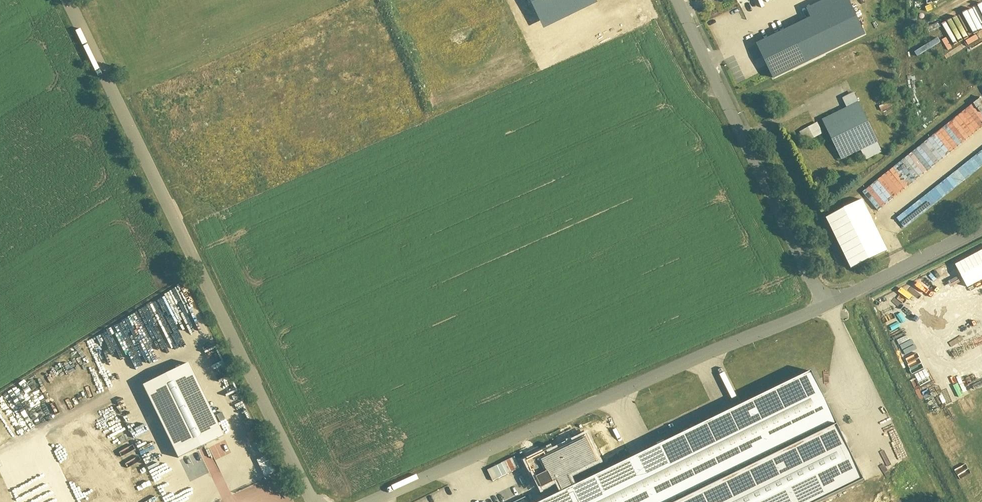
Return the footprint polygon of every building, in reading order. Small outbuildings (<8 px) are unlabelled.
[(542,28),(595,4),(593,0),(528,0),(542,28)] [(844,0),(834,0),(804,15),(808,23),(753,49),(771,86),(864,41),(844,0)] [(941,23),(949,44),(962,39),(965,46),(981,39),(981,38),(979,31),(981,30),(981,28),(974,9),(941,23)] [(877,146),(857,106),(820,124),(841,164),(877,146)] [(817,123),(799,131),(804,142),(822,134),(817,123)] [(943,130),(863,188),(877,207),(965,143),(961,138),(953,144),(949,139),(943,144),(938,137),(944,132),(943,130)] [(893,215),(901,226),(981,169),(981,153),(893,215)] [(824,215),(843,268),(887,252),(881,235),(875,237),(862,201),(824,215)] [(981,281),(981,252),(956,266),(968,289),(981,281)] [(186,365),(142,387),(178,460),(223,438),(186,365)] [(546,501),(824,501),(865,482),(812,373),(575,488),(565,493),(546,501)] [(142,387),(51,432),(86,501),(159,501),(191,486),(178,460),(142,387)] [(569,475),(596,462),(586,442),(544,462),(550,472),(538,478),(543,488),(559,480),(565,493),(575,488),(569,475)] [(485,469),(490,481),(519,469),(513,457),(485,469)]
